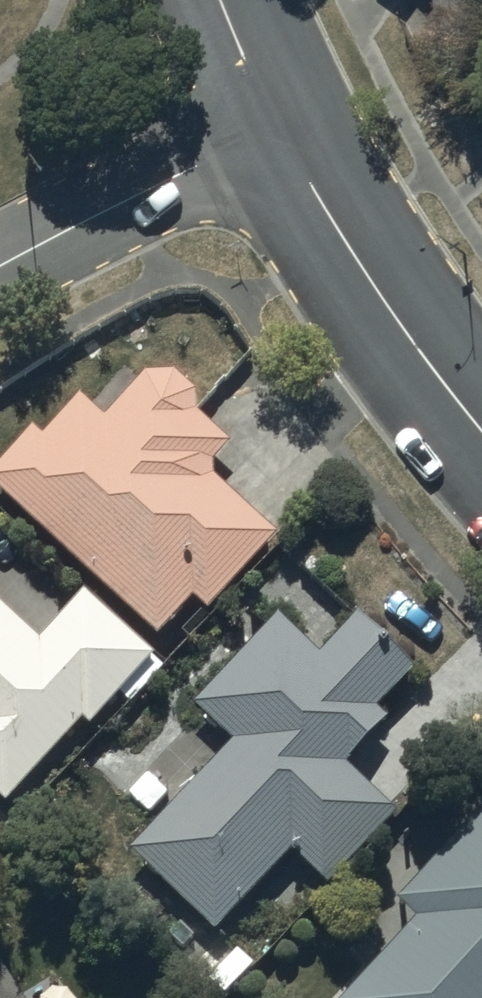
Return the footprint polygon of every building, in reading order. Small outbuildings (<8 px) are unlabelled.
[(0,475),(0,501),(158,647),(193,609),(208,623),(280,546),(216,487),(214,473),(232,454),(197,421),(197,402),(177,385),(144,384),(106,429),(79,406),(45,446),(33,436),(0,475)] [(0,613),(0,808),(7,814),(83,730),(90,737),(122,702),(131,711),(165,674),(85,602),(41,651),(0,613)] [(216,944),(292,862),(326,894),(395,819),(347,774),(388,730),(379,721),(418,679),(359,625),(322,666),(278,625),(194,716),(232,750),(128,862),(216,944)] [(396,912),(416,930),(353,997),(481,997),(481,818),(396,912)]
